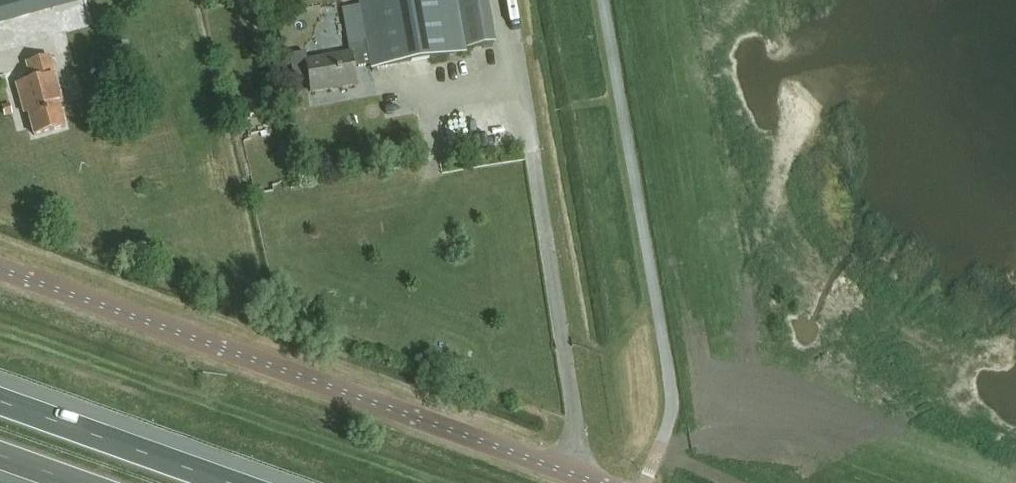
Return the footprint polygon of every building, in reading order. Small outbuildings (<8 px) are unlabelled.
[(59,7),(57,0),(0,0),(0,23),(59,7)] [(367,40),(348,43),(350,53),(307,61),(309,77),(312,93),(357,85),(354,68),(371,65),(372,70),(467,53),(466,48),(495,43),(487,0),(360,0),(367,40)] [(305,53),(290,56),(294,79),(309,77),(307,61),(305,53)] [(35,135),(66,127),(60,104),(64,103),(51,57),(27,63),(32,81),(17,85),(25,114),(29,113),(35,135)] [(0,105),(2,116),(11,115),(9,104),(0,105)]
